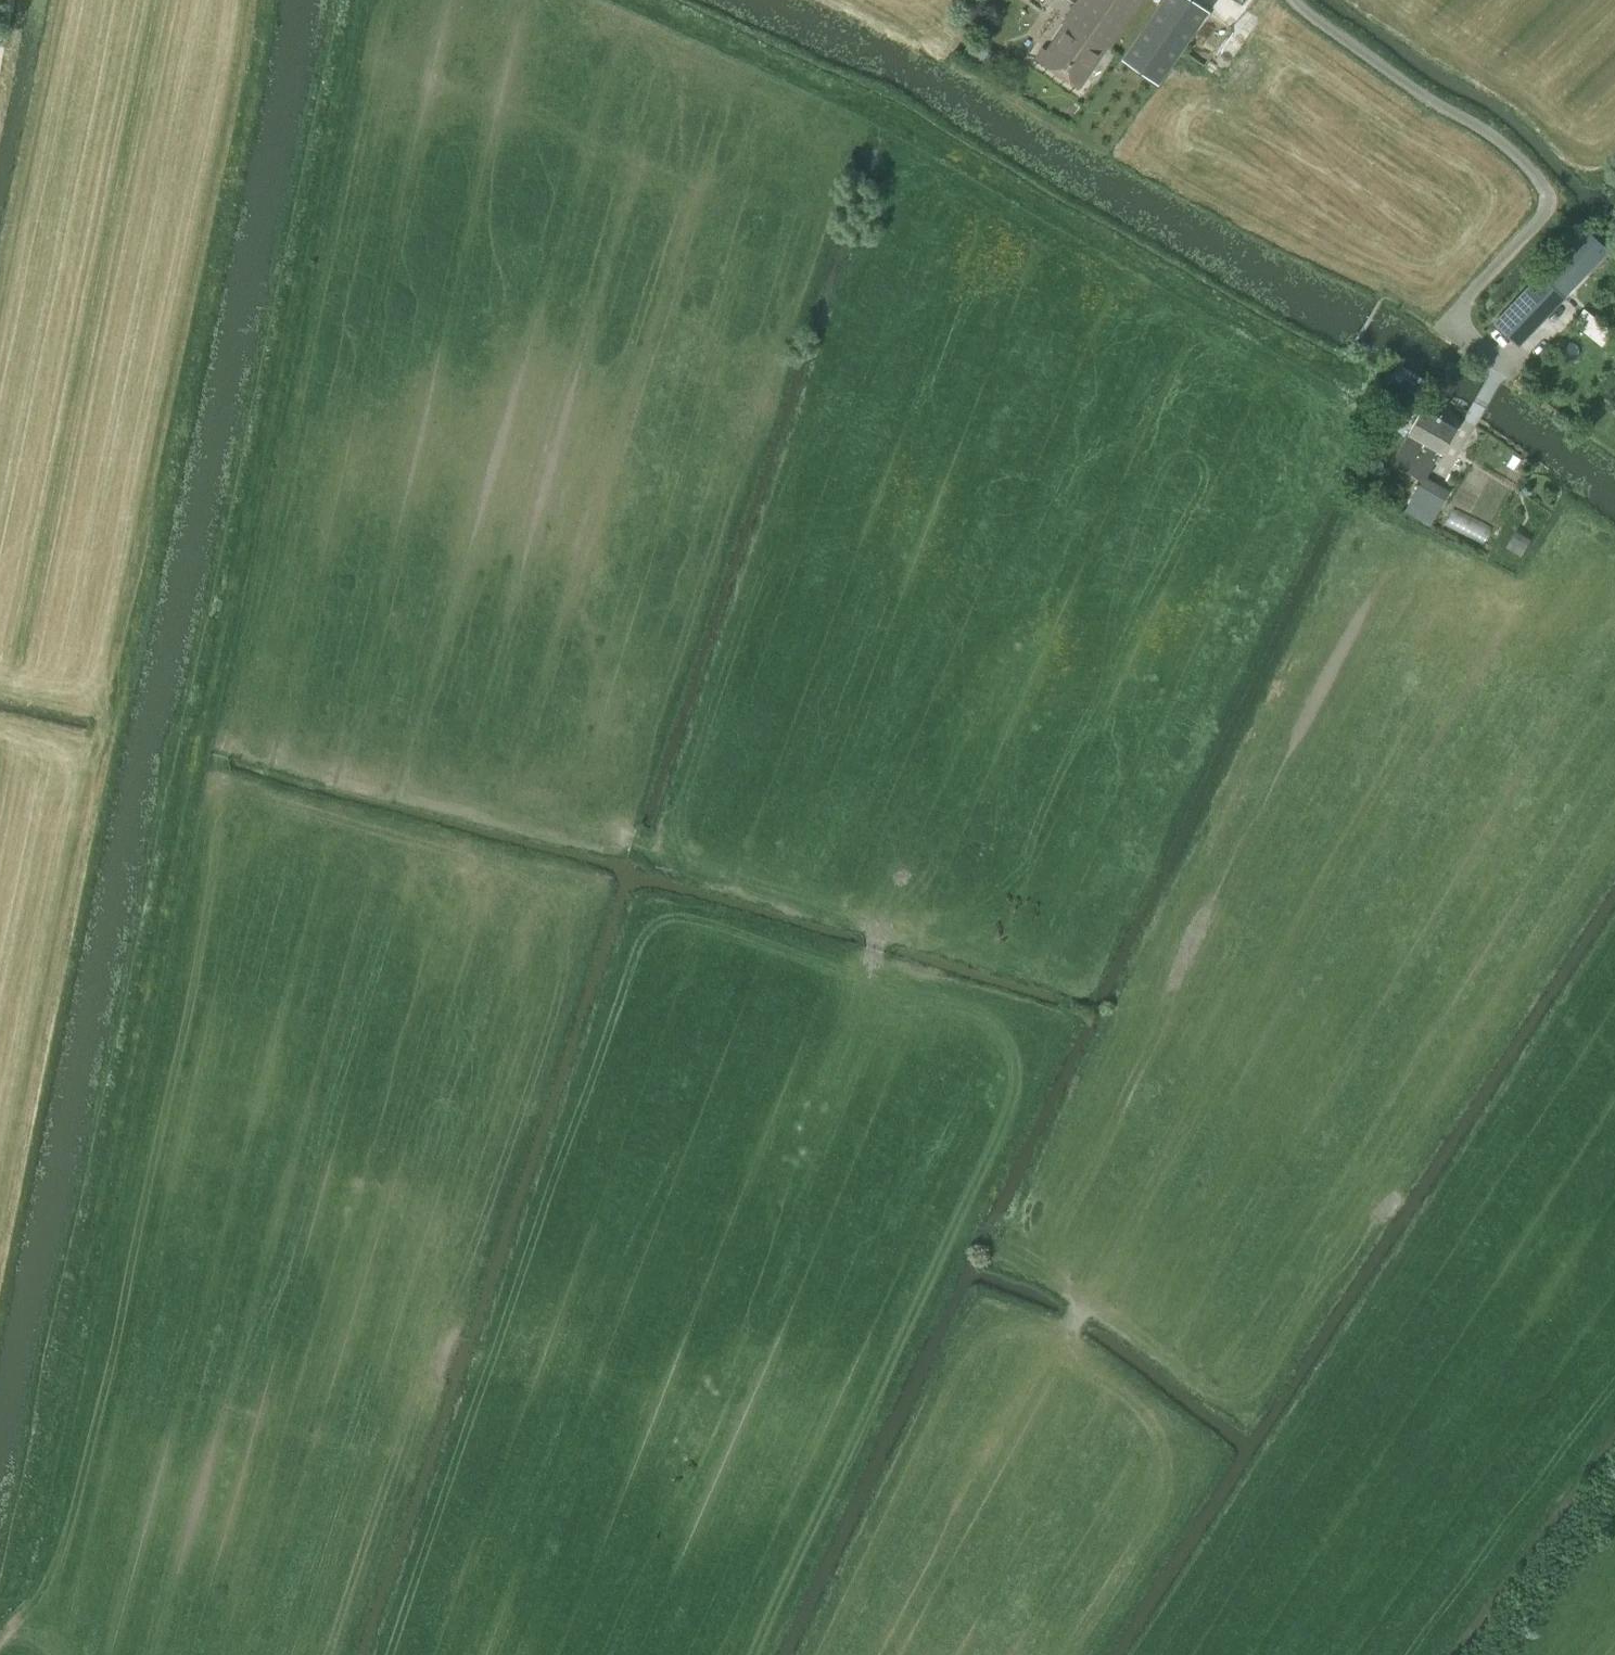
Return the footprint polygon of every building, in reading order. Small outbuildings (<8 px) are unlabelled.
[(1141,0),(1079,0),(1064,21),(1065,21),(1047,48),(1043,45),(1035,57),(1078,87),(1107,47),(1108,48),(1141,0)] [(1121,57),(1159,83),(1209,10),(1195,0),(1160,0),(1121,57)] [(1540,275),(1543,278),(1498,325),(1517,343),(1562,296),(1565,299),(1612,248),(1586,224),(1540,275)] [(1422,482),(1426,476),(1454,429),(1423,410),(1391,463),(1421,481),(1422,482)] [(1449,490),(1426,476),(1422,482),(1421,481),(1404,510),(1428,525),(1449,490)] [(1480,541),(1488,524),(1460,510),(1451,526),(1480,541)] [(1515,530),(1505,547),(1520,556),(1530,539),(1515,530)]
